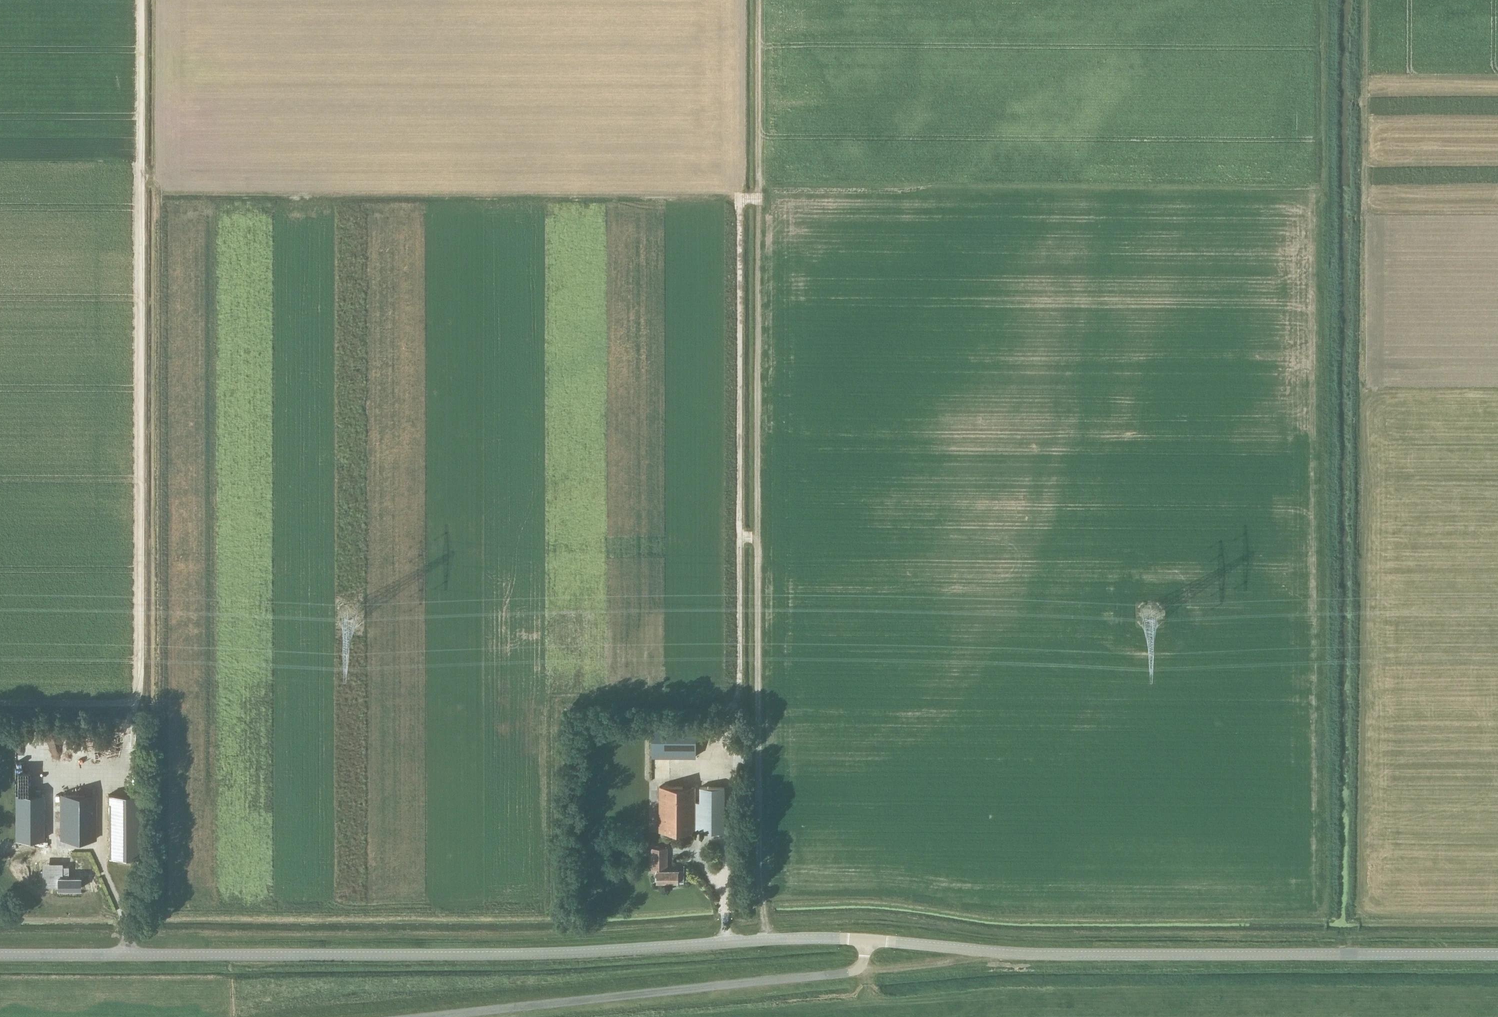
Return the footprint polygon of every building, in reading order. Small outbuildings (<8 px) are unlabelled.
[(696,756),(696,720),(652,720),(651,756),(696,756)] [(699,801),(695,801),(695,786),(659,786),(659,830),(699,830),(699,831),(724,831),(724,786),(699,786),(699,801)] [(142,793),(109,794),(109,857),(142,857),(142,793)] [(44,839),(44,794),(15,794),(15,839),(44,839)] [(96,839),(96,794),(61,794),(61,839),(96,839)] [(656,881),(684,880),(684,865),(683,865),(683,869),(667,869),(666,847),(651,847),(651,871),(656,871),(656,881)] [(80,889),(80,877),(69,877),(69,866),(56,866),(56,867),(47,867),(47,882),(58,882),(58,889),(80,889)]
